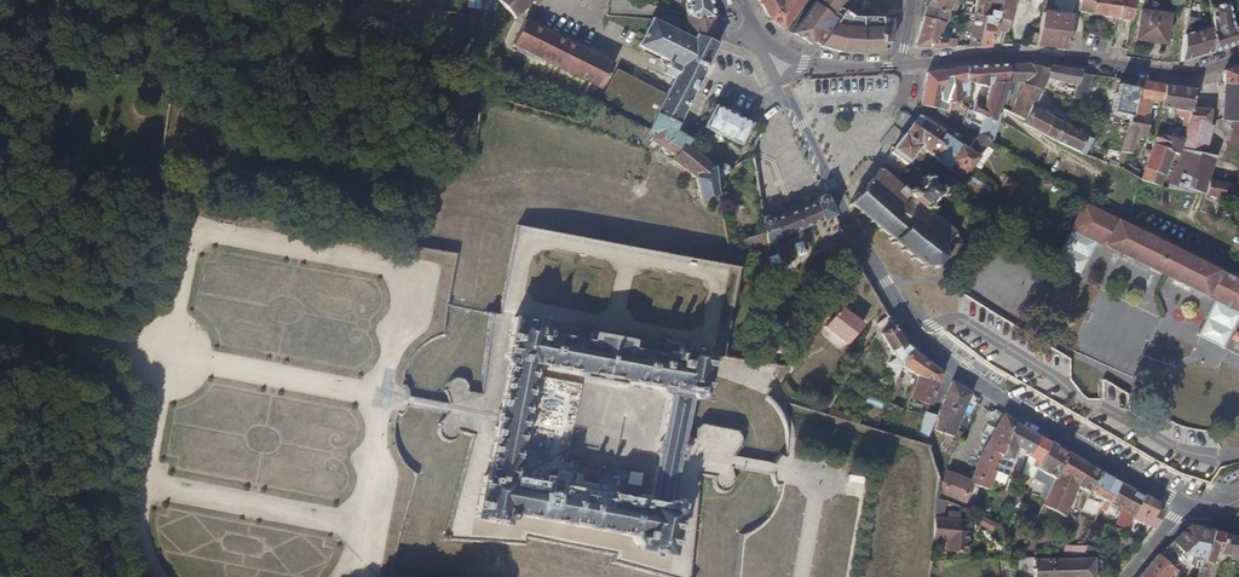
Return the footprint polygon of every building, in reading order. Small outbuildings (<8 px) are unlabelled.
[(479,8),(480,0),(467,0),(466,7),(479,8)] [(515,19),(533,0),(495,0),(515,19)] [(709,0),(683,0),(686,15),(714,26),(709,0)] [(769,21),(783,29),(804,0),(783,0),(782,1),(781,0),(756,0),(769,21)] [(839,6),(836,9),(830,17),(828,20),(822,27),(809,45),(836,52),(838,33),(842,33),(844,21),(852,19),(853,19),(864,8),(867,5),(865,4),(859,0),(844,0),(839,6)] [(925,8),(946,15),(948,11),(953,13),(957,3),(951,0),(949,2),(943,0),(929,0),(925,8)] [(987,4),(988,0),(975,0),(973,16),(985,17),(985,12),(987,4)] [(997,13),(996,20),(1007,23),(1013,0),(988,0),(987,4),(999,6),(997,13)] [(1089,15),(1093,0),(1079,0),(1076,12),(1089,15)] [(1089,15),(1102,17),(1106,0),(1093,0),(1089,15)] [(1116,20),(1120,0),(1106,0),(1102,17),(1115,20),(1116,20)] [(1116,20),(1128,23),(1132,0),(1144,2),(1144,0),(1120,0),(1116,20)] [(1226,6),(1225,0),(1207,0),(1208,8),(1226,6)] [(1181,62),(1212,53),(1210,28),(1197,31),(1200,4),(1187,2),(1186,10),(1181,62)] [(792,35),(809,45),(822,27),(828,20),(830,17),(812,4),(806,12),(792,35)] [(999,6),(987,4),(985,12),(990,13),(990,12),(997,13),(999,6)] [(1210,28),(1212,53),(1238,44),(1238,27),(1231,30),(1226,6),(1208,8),(1210,28)] [(925,8),(923,20),(942,26),(946,15),(925,8)] [(993,31),(996,20),(997,13),(990,12),(990,13),(985,12),(985,17),(981,34),(978,48),(990,48),(990,47),(993,31)] [(1163,46),(1168,17),(1141,12),(1136,41),(1163,46)] [(1037,46),(1067,50),(1069,27),(1070,18),(1058,16),(1053,15),(1043,14),(1039,35),(1037,46)] [(717,43),(714,26),(686,15),(694,34),(717,43)] [(981,34),(985,17),(973,16),(970,32),(981,34)] [(851,32),(852,19),(844,21),(842,33),(838,33),(836,52),(848,54),(851,32)] [(871,32),(873,20),(853,19),(852,19),(851,32),(871,32)] [(883,21),(873,20),(871,32),(882,31),(883,21)] [(941,31),(942,26),(923,20),(914,47),(944,48),(945,40),(937,39),(941,31)] [(1007,23),(996,20),(993,31),(1005,33),(1007,23)] [(554,35),(525,21),(513,45),(602,89),(604,82),(613,64),(554,35)] [(882,44),(876,44),(876,54),(888,53),(889,31),(887,22),(883,21),(882,31),(882,44)] [(667,94),(658,111),(656,115),(677,127),(694,92),(714,48),(717,43),(694,34),(693,40),(656,24),(644,49),(671,61),(669,64),(668,64),(666,66),(668,67),(669,68),(668,70),(676,74),(674,79),(667,94)] [(1074,28),(1069,27),(1067,50),(1067,53),(1084,56),(1086,42),(1073,40),(1075,29),(1074,28)] [(882,44),(882,31),(871,32),(851,32),(848,54),(876,54),(876,44),(882,44)] [(945,38),(947,32),(941,31),(937,39),(945,40),(945,38)] [(978,48),(981,34),(970,32),(967,49),(978,48)] [(1024,47),(1037,47),(1037,46),(1039,35),(1028,33),(1024,47)] [(977,133),(991,139),(996,121),(999,108),(1005,82),(1007,66),(967,68),(965,82),(968,83),(968,111),(965,111),(963,123),(979,130),(977,133)] [(1022,82),(1030,66),(1007,66),(1005,82),(1022,82)] [(1031,108),(1032,109),(1045,80),(1051,68),(1049,68),(1047,71),(1030,66),(1022,82),(1009,112),(1025,120),(1031,108)] [(668,70),(669,68),(668,67),(665,74),(674,79),(676,74),(668,70)] [(1226,85),(1238,86),(1238,67),(1224,72),(1224,85),(1226,85)] [(930,108),(937,110),(939,102),(946,102),(950,119),(962,124),(963,123),(965,111),(968,111),(968,83),(965,82),(967,68),(928,74),(920,107),(930,108)] [(1079,74),(1080,72),(1051,68),(1045,80),(1076,86),(1079,74)] [(603,98),(616,105),(630,77),(616,70),(603,98)] [(1079,74),(1076,86),(1073,97),(1083,101),(1091,76),(1079,74)] [(630,77),(616,105),(649,121),(655,110),(658,111),(667,94),(630,77)] [(1145,135),(1152,103),(1154,84),(1138,82),(1137,90),(1129,118),(1126,131),(1135,133),(1145,135)] [(1163,86),(1154,84),(1152,103),(1161,104),(1163,86)] [(1226,85),(1223,123),(1233,123),(1238,123),(1238,86),(1226,85)] [(1137,90),(1118,86),(1112,114),(1129,118),(1137,90)] [(1160,107),(1189,113),(1190,110),(1195,91),(1193,91),(1163,86),(1161,104),(1160,107)] [(751,125),(715,107),(704,128),(740,146),(751,125)] [(1002,123),(1005,110),(999,108),(996,121),(1002,123)] [(1032,109),(1031,108),(1025,120),(1024,123),(1045,135),(1053,120),(1032,109)] [(1208,125),(1210,111),(1190,110),(1189,113),(1186,124),(1208,125)] [(676,157),(677,157),(685,147),(689,144),(689,142),(682,138),(674,133),(677,127),(656,115),(649,130),(655,135),(651,141),(676,157)] [(918,117),(912,126),(942,149),(936,162),(960,180),(965,173),(987,144),(989,142),(976,136),(966,152),(942,136),(944,134),(918,117)] [(1053,120),(1045,135),(1053,140),(1066,146),(1073,131),(1056,121),(1053,120)] [(1179,151),(1201,156),(1208,125),(1186,124),(1181,143),(1179,151)] [(904,137),(919,149),(936,162),(942,149),(912,126),(904,137)] [(1090,139),(1073,131),(1066,146),(1084,154),(1090,139)] [(1126,131),(1123,142),(1133,143),(1135,133),(1126,131)] [(989,142),(991,139),(977,133),(975,135),(976,136),(989,142)] [(1154,137),(1152,146),(1171,153),(1177,155),(1179,151),(1181,143),(1154,133),(1154,137)] [(1231,135),(1226,164),(1238,167),(1238,137),(1231,135)] [(893,152),(906,162),(908,163),(919,149),(904,137),(903,136),(892,151),(893,152)] [(1121,152),(1130,154),(1133,143),(1123,142),(1121,152)] [(1141,180),(1142,181),(1156,186),(1159,187),(1171,153),(1152,146),(1148,162),(1141,180)] [(685,147),(677,157),(676,157),(672,161),(696,179),(700,200),(719,197),(716,181),(713,169),(685,147)] [(1208,182),(1213,159),(1201,156),(1179,151),(1177,155),(1168,190),(1174,191),(1204,196),(1208,182)] [(887,160),(900,169),(906,162),(893,152),(887,160)] [(644,180),(652,166),(645,162),(637,176),(644,180)] [(713,169),(716,181),(728,172),(727,169),(725,167),(722,166),(720,166),(718,167),(713,169)] [(939,180),(942,177),(931,168),(929,171),(939,180)] [(943,257),(942,252),(956,238),(956,237),(953,235),(956,232),(954,230),(951,233),(943,227),(946,223),(944,221),(941,224),(933,218),(936,215),(934,213),(931,216),(928,213),(931,209),(929,208),(929,204),(935,198),(937,197),(940,199),(942,197),(940,195),(940,192),(941,191),(939,189),(937,191),(934,192),(927,185),(927,182),(928,180),(927,178),(925,180),(923,180),(921,179),(919,180),(921,182),(921,185),(915,192),(912,192),(910,191),(907,194),(903,190),(905,187),(903,185),(901,188),(879,170),(878,171),(869,181),(868,181),(866,184),(863,184),(861,186),(863,188),(856,195),(855,194),(853,195),(854,198),(851,202),(850,204),(854,208),(856,207),(859,210),(858,212),(861,215),(862,213),(870,219),(869,221),(871,223),(873,222),(880,228),(879,229),(882,231),(883,230),(891,236),(889,238),(891,240),(893,238),(894,239),(892,242),(894,244),(897,241),(903,247),(901,250),(903,252),(906,249),(913,255),(910,258),(913,260),(915,258),(921,263),(921,268),(924,269),(925,265),(934,266),(934,269),(937,269),(937,265),(942,259),(946,260),(946,257),(943,257)] [(1011,201),(1019,186),(1005,178),(996,192),(1011,201)] [(1141,187),(1154,192),(1156,186),(1142,181),(1141,187)] [(1228,201),(1232,202),(1233,198),(1235,187),(1208,182),(1204,196),(1228,201)] [(825,200),(822,198),(820,199),(818,200),(817,202),(816,203),(816,205),(771,220),(770,219),(768,218),(767,218),(766,217),(765,218),(764,218),(763,219),(762,220),(764,234),(744,241),(747,252),(834,218),(825,200)] [(1238,313),(1238,283),(1083,205),(1071,229),(1096,242),(1214,301),(1205,319),(1230,331),(1238,313)] [(959,217),(955,221),(966,231),(969,228),(966,225),(967,224),(959,217)] [(969,228),(966,231),(963,234),(974,244),(984,233),(973,223),(969,228)] [(1080,275),(1096,242),(1071,229),(1054,263),(1080,275)] [(959,241),(956,238),(942,252),(950,259),(963,245),(961,244),(961,242),(960,241),(959,241)] [(834,316),(838,311),(832,305),(828,311),(834,316)] [(846,345),(861,326),(840,309),(838,311),(834,316),(825,328),(846,345)] [(677,508),(674,507),(674,506),(673,506),(679,473),(680,470),(679,470),(681,462),(682,462),(682,461),(685,461),(685,459),(682,458),(683,454),(683,450),(687,450),(687,448),(684,448),(685,446),(684,446),(685,439),(691,404),(696,404),(700,402),(701,399),(702,399),(707,374),(710,355),(678,348),(678,351),(676,351),(673,352),(671,354),(668,359),(663,358),(660,357),(659,358),(651,356),(651,355),(648,355),(640,354),(640,353),(638,352),(637,353),(631,352),(631,350),(630,350),(630,347),(631,348),(632,345),(631,345),(631,343),(627,342),(627,344),(621,343),(622,341),(618,340),(618,342),(606,340),(607,338),(603,337),(602,339),(597,338),(597,336),(593,336),(593,337),(592,337),(592,340),(593,340),(592,342),(591,342),(591,344),(583,343),(583,342),(580,341),(580,342),(572,341),(572,340),(569,339),(569,340),(561,339),(561,338),(558,337),(558,338),(552,337),(551,334),(551,332),(549,330),(547,329),(545,328),(545,324),(541,323),(540,324),(518,319),(513,318),(513,322),(511,338),(510,338),(509,341),(510,341),(507,357),(506,356),(506,360),(510,361),(507,375),(506,377),(507,377),(504,392),(504,391),(503,395),(504,395),(501,409),(500,409),(499,413),(500,413),(498,425),(497,425),(497,427),(494,442),(493,446),(494,446),(491,461),(490,461),(490,464),(488,478),(483,477),(483,481),(480,496),(479,500),(477,515),(476,515),(475,519),(478,520),(478,519),(490,521),(490,522),(493,522),(503,524),(506,525),(507,522),(510,522),(512,521),(514,520),(515,519),(516,515),(575,525),(634,537),(634,540),(636,543),(638,545),(640,546),(640,549),(671,555),(679,514),(677,513),(678,509),(677,508)] [(1205,319),(1196,337),(1199,338),(1221,349),(1230,331),(1205,319)] [(888,364),(896,378),(900,367),(911,350),(902,343),(893,327),(881,334),(895,359),(888,364)] [(900,367),(918,375),(937,385),(941,375),(911,350),(900,367)] [(778,366),(751,362),(749,372),(776,376),(778,366)] [(937,385),(918,375),(910,398),(929,405),(937,385)] [(969,394),(970,393),(951,382),(942,409),(938,417),(933,431),(951,438),(962,410),(969,394)] [(894,398),(896,393),(891,391),(885,404),(892,405),(894,398)] [(906,402),(894,398),(892,405),(903,409),(906,402)] [(922,407),(908,402),(907,410),(920,414),(922,407)] [(854,418),(831,409),(827,417),(852,424),(854,418)] [(924,446),(935,418),(926,415),(925,416),(924,420),(914,443),(924,446)] [(969,484),(971,484),(989,491),(1000,459),(1013,424),(1002,416),(979,457),(969,483),(969,484)] [(1028,457),(1038,437),(1013,424),(1000,459),(1013,464),(1018,451),(1028,457)] [(1049,444),(1038,437),(1028,457),(1030,458),(1035,460),(1032,467),(1037,470),(1049,444)] [(1054,480),(1066,454),(1049,444),(1037,470),(1054,480)] [(1078,487),(1087,466),(1066,454),(1054,480),(1044,503),(1042,507),(1063,518),(1076,490),(1078,487)] [(1090,494),(1100,473),(1087,466),(1078,487),(1090,494)] [(1118,484),(1100,473),(1090,494),(1092,495),(1098,498),(1105,502),(1109,504),(1118,484)] [(938,493),(963,503),(971,484),(969,484),(969,483),(945,474),(938,493)] [(715,475),(715,487),(729,487),(728,475),(715,475)] [(1141,497),(1118,484),(1109,504),(1127,513),(1133,516),(1141,497)] [(1141,497),(1133,516),(1132,520),(1153,530),(1160,513),(1154,510),(1156,506),(1141,497)] [(932,521),(940,522),(940,501),(935,499),(933,499),(932,521)] [(1085,499),(1079,512),(1094,519),(1100,505),(1085,499)] [(1034,511),(1039,513),(1042,507),(1044,503),(1040,500),(1034,511)] [(1033,525),(1039,513),(1034,511),(1021,505),(1016,517),(1033,525)] [(1133,516),(1127,513),(1123,521),(1130,523),(1132,520),(1133,516)] [(946,514),(945,522),(940,522),(932,521),(931,540),(945,541),(944,553),(965,554),(966,533),(955,532),(956,523),(957,523),(957,515),(946,514)] [(977,517),(976,526),(990,529),(992,521),(977,517)] [(1130,523),(1123,521),(1116,518),(1112,528),(1121,532),(1125,536),(1130,523)] [(957,523),(956,523),(955,532),(966,533),(967,524),(957,523)] [(1183,554),(1205,558),(1207,552),(1213,535),(1213,532),(1191,528),(1188,529),(1159,555),(1174,568),(1183,554)] [(1207,552),(1215,554),(1238,558),(1238,537),(1213,532),(1213,535),(1207,552)] [(1085,547),(1090,538),(1086,536),(1081,544),(1083,545),(1085,547)] [(1082,556),(1094,555),(1098,546),(1085,547),(1082,556)] [(1207,552),(1205,558),(1198,576),(1206,576),(1210,565),(1211,565),(1215,554),(1207,552)] [(1153,561),(1140,576),(1168,576),(1171,573),(1174,568),(1159,555),(1153,561)] [(1034,562),(1034,558),(1024,558),(1024,569),(1034,569),(1034,562)] [(1034,562),(1034,569),(1034,576),(1095,576),(1094,559),(1046,561),(1034,562)]
